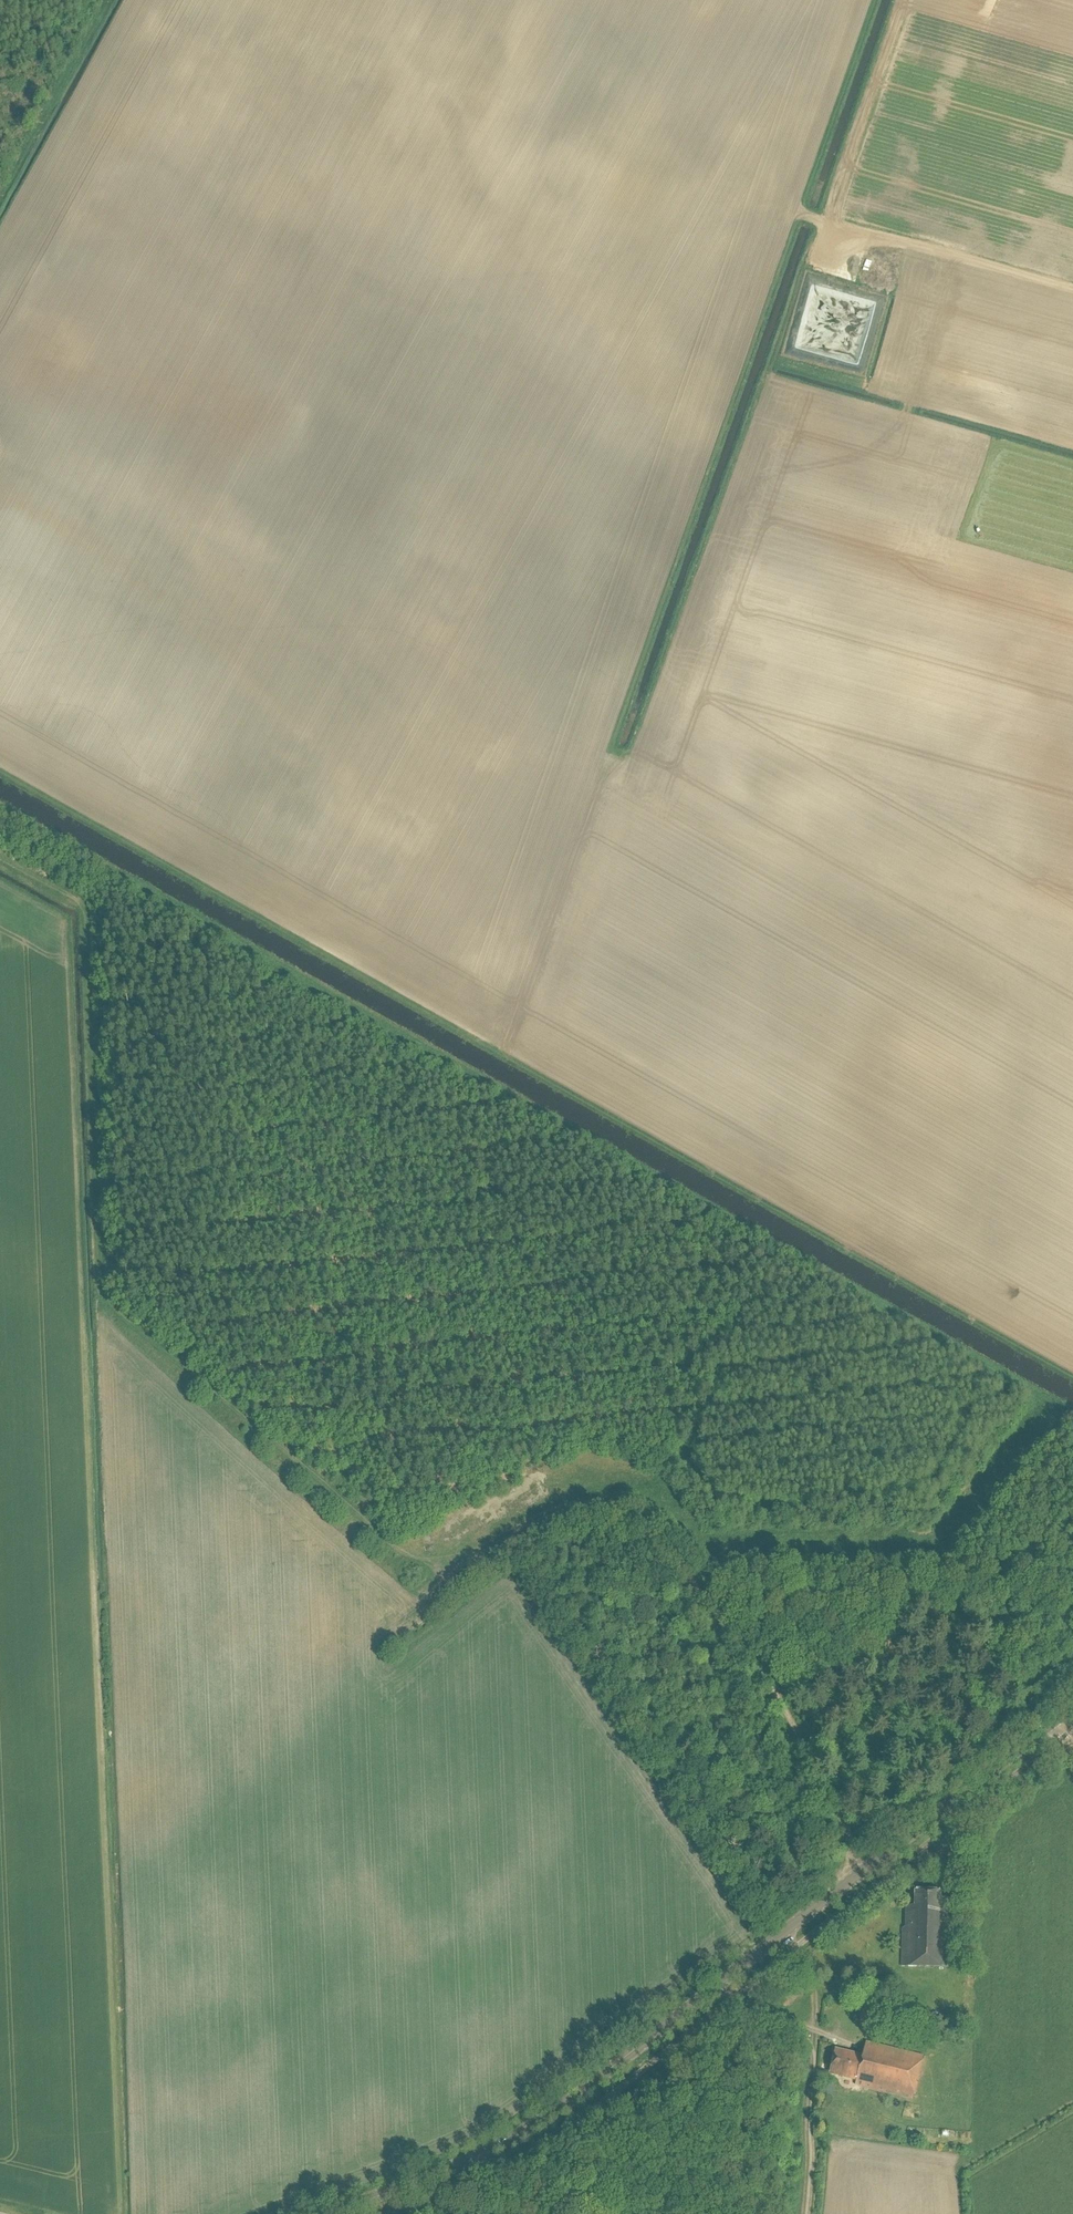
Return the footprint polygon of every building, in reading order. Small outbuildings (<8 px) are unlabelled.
[(903,1905),(902,1966),(948,1967),(949,1916),(947,1916),(948,1898),(940,1898),(941,1891),(915,1891),(915,1905),(903,1905)] [(829,2073),(857,2079),(855,2086),(914,2099),(924,2055),(866,2041),(862,2056),(835,2050),(829,2073)]
